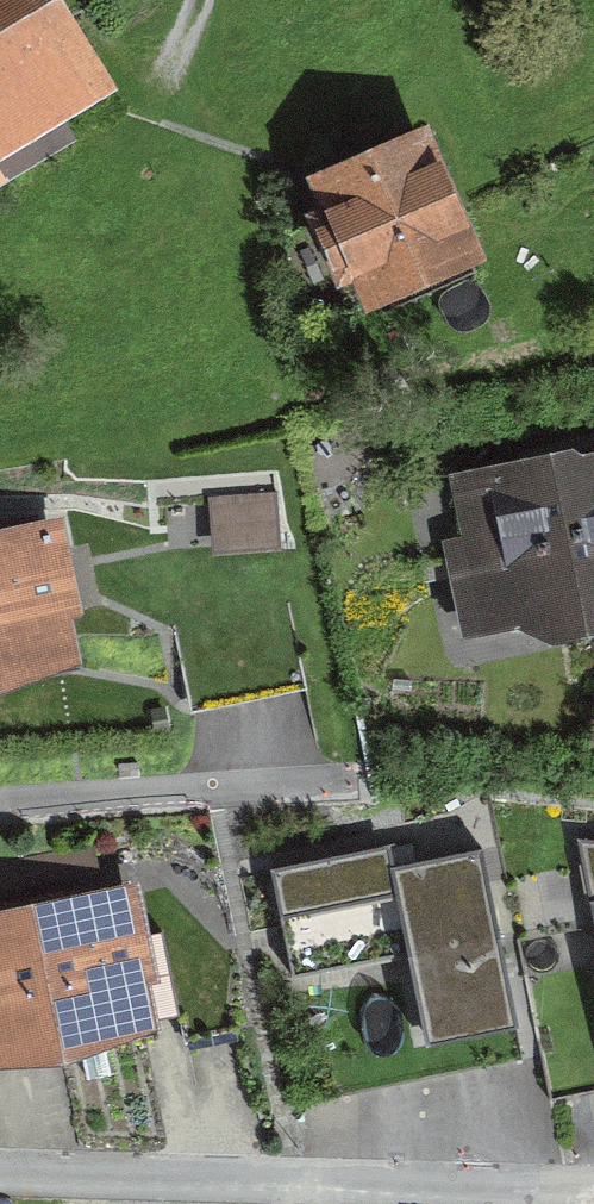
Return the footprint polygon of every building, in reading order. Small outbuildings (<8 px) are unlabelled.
[(14,159),(154,87),(109,0),(0,0),(0,132),(14,159)] [(419,125),(318,170),(373,290),(473,244),(419,125)] [(478,458),(500,623),(593,611),(593,443),(478,458)] [(291,479),(229,487),(235,537),(297,530),(291,479)] [(39,523),(0,531),(0,663),(66,650),(39,523)] [(392,846),(276,865),(294,966),(418,945),(433,1028),(509,1015),(482,855),(396,870),(392,846)] [(593,883),(593,847),(586,846),(593,883)] [(146,1016),(122,893),(35,911),(60,1033),(146,1016)] [(35,911),(0,918),(0,1045),(60,1033),(35,911)]
